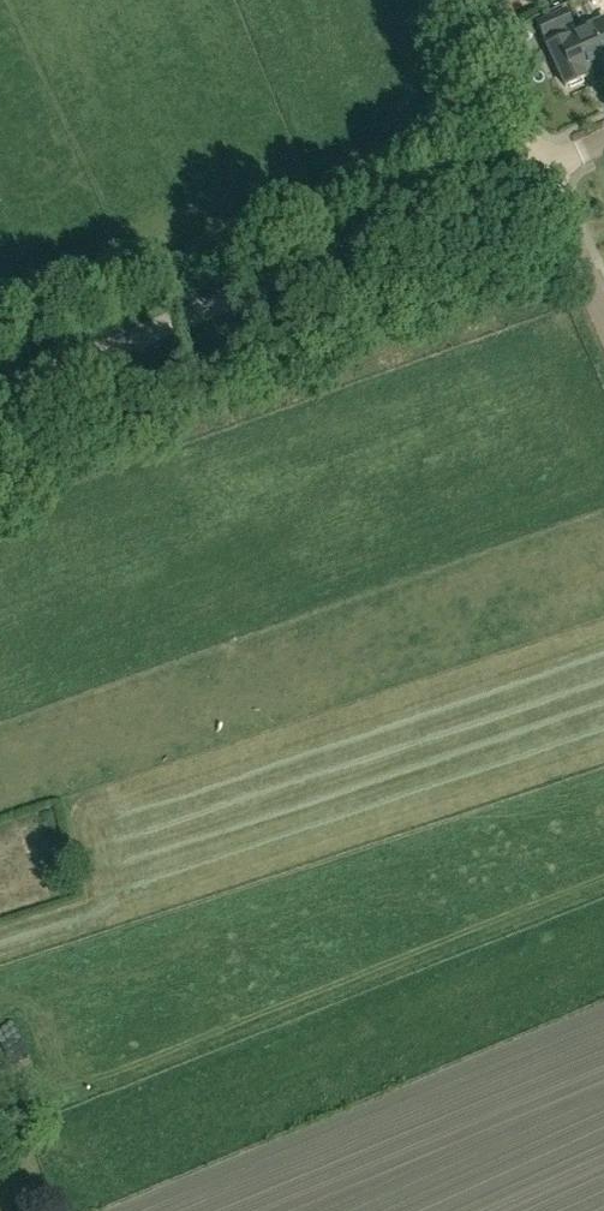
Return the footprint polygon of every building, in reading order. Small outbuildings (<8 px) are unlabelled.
[(542,39),(572,24),(564,7),(534,21),(542,39)] [(584,78),(581,73),(603,63),(603,20),(547,47),(564,87),(584,78)]
